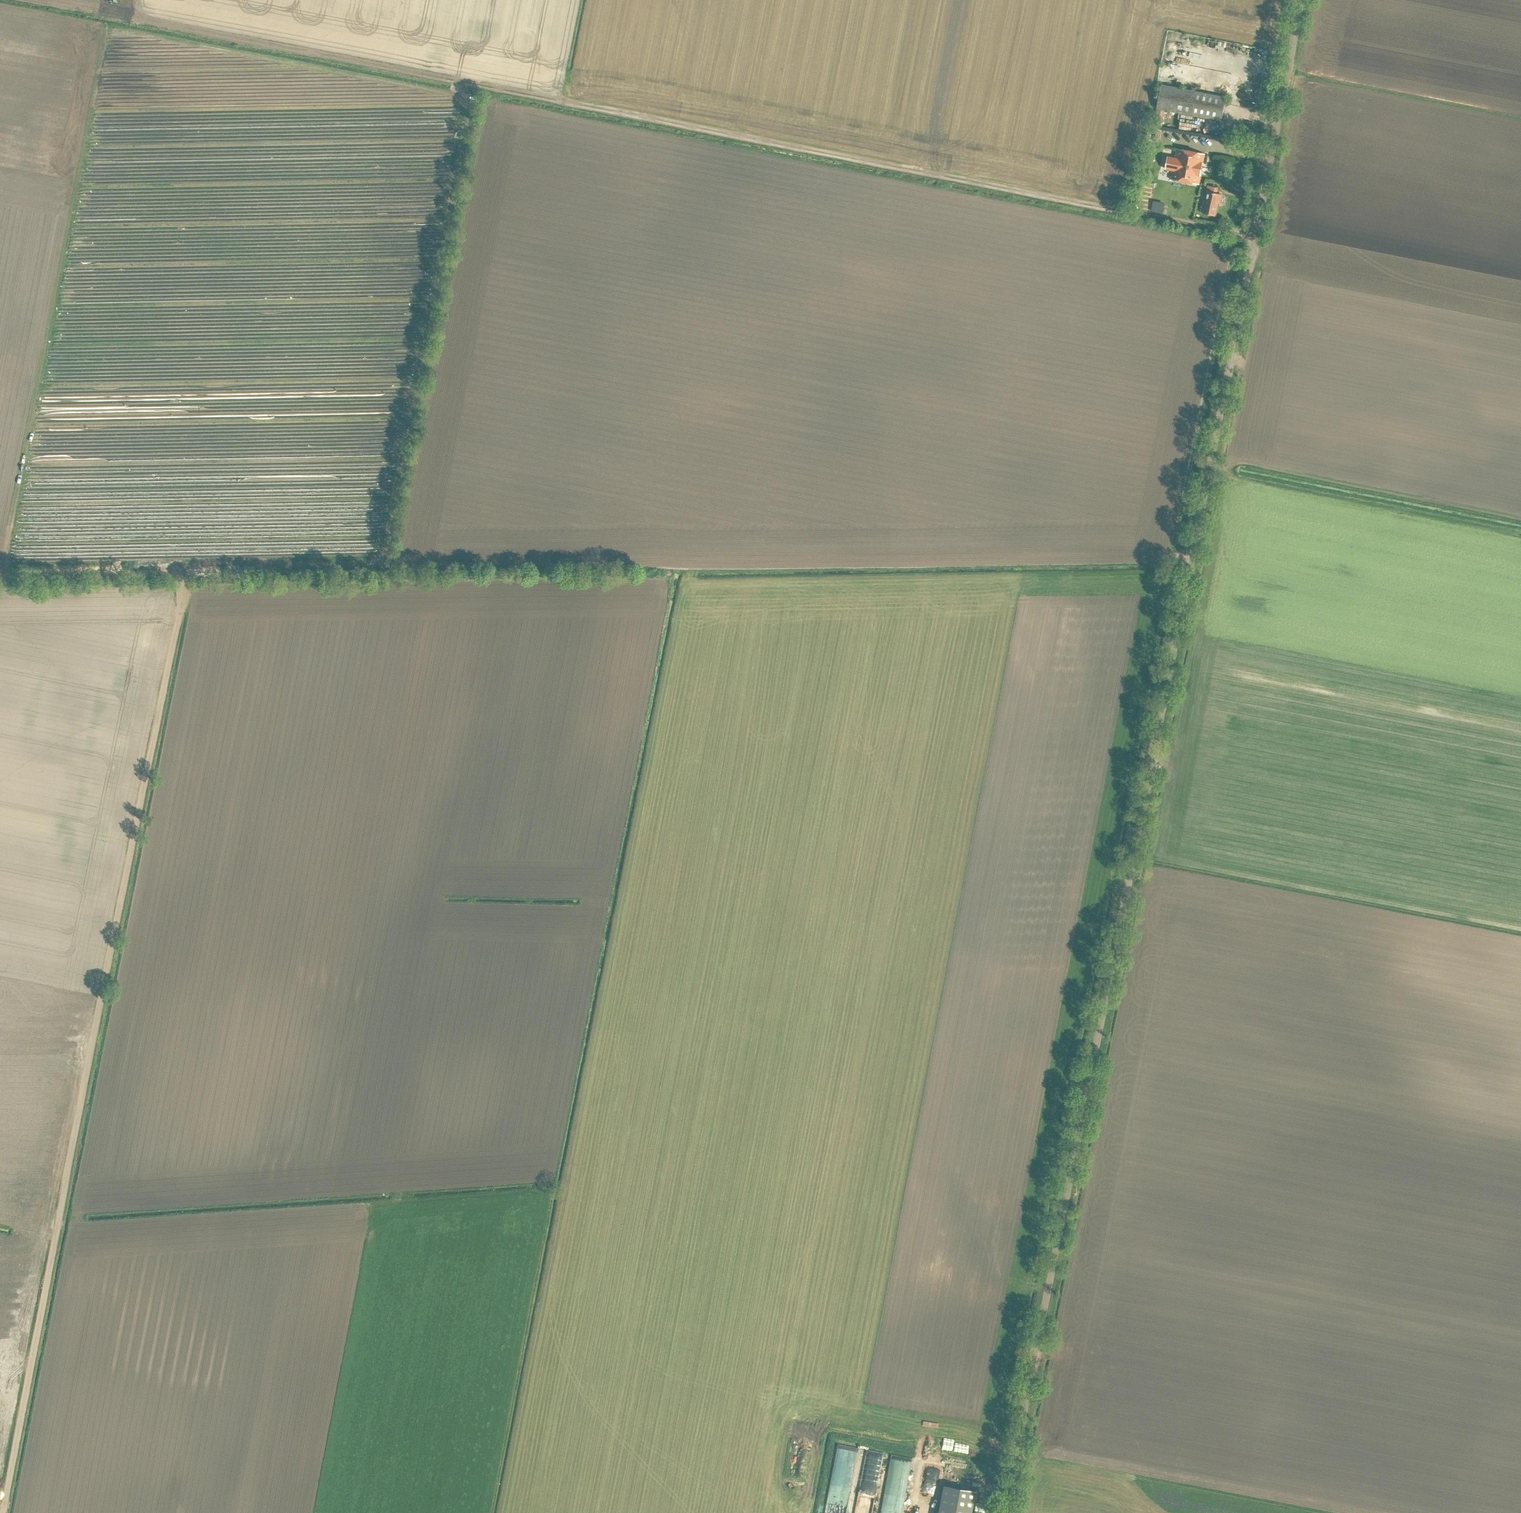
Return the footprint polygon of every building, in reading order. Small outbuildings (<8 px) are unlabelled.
[(1220,122),(1225,97),(1160,84),(1155,109),(1220,122)] [(1167,158),(1165,168),(1165,169),(1172,170),(1170,180),(1199,185),(1200,175),(1199,175),(1201,164),(1202,164),(1204,154),(1176,149),(1175,152),(1177,152),(1176,156),(1175,156),(1174,159),(1167,157),(1167,158)] [(1208,186),(1202,213),(1215,216),(1218,202),(1220,203),(1222,195),(1216,194),(1217,188),(1208,186)] [(835,1464),(855,1468),(860,1447),(839,1443),(835,1464)] [(814,1447),(798,1444),(787,1512),(804,1512),(814,1447)] [(867,1448),(857,1504),(874,1507),(884,1451),(867,1448)] [(934,1512),(967,1512),(971,1491),(940,1485),(934,1512)]
